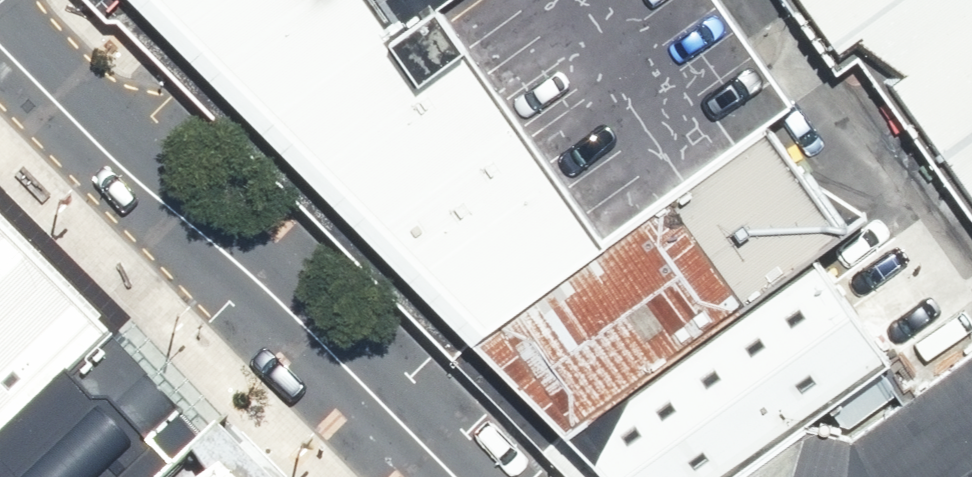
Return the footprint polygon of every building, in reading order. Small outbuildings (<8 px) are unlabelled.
[(103,21),(116,22),(450,361),(597,245),(433,12),(448,0),(83,0),(103,21)] [(835,56),(857,41),(904,75),(891,89),(971,209),(971,0),(794,0),(835,56)] [(797,179),(761,131),(597,245),(450,361),(542,455),(809,265),(863,215),(797,179)] [(102,354),(129,326),(0,199),(0,449),(102,354)] [(542,455),(565,476),(735,476),(805,426),(885,366),(809,265),(542,455)] [(735,476),(971,476),(971,353),(849,441),(805,426),(735,476)] [(102,354),(0,449),(0,476),(194,476),(211,461),(102,354)] [(211,461),(194,476),(226,476),(211,461)]
